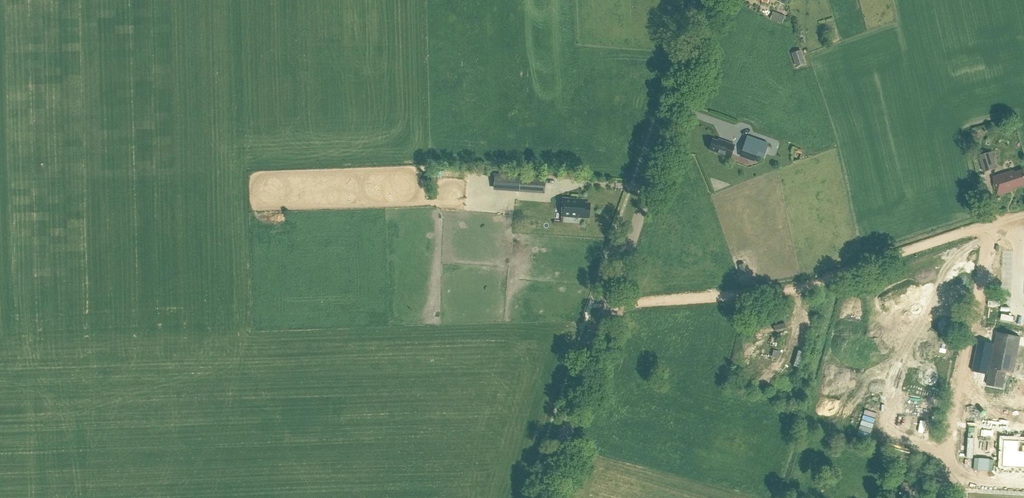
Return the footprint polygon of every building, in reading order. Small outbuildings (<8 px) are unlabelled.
[(773,11),(770,18),(782,22),(785,15),(773,11)] [(791,53),(795,66),(805,63),(800,50),(791,53)] [(747,136),(742,150),(756,155),(755,157),(756,157),(762,159),(768,144),(747,136)] [(708,150),(730,157),(734,145),(718,139),(718,141),(712,139),(708,150)] [(978,156),(984,173),(997,168),(992,151),(978,156)] [(993,177),(999,196),(1013,191),(1013,189),(1023,185),(1023,172),(1023,170),(1015,173),(1014,170),(993,177)] [(544,179),(520,177),(519,189),(544,191),(544,179)] [(563,198),(561,216),(588,218),(589,203),(580,203),(580,200),(563,198)] [(747,273),(744,264),(738,265),(741,273),(741,275),(745,274),(747,273)] [(1003,388),(1005,376),(1006,372),(1013,373),(1020,337),(998,332),(991,369),(990,369),(988,381),(987,384),(987,385),(1003,388)] [(972,371),(976,372),(977,373),(987,375),(993,344),(984,342),(982,341),(979,341),(972,371)] [(1004,440),(1003,466),(1023,468),(1023,441),(1004,440)] [(903,495),(903,493),(910,495),(913,485),(904,482),(900,494),(903,495)]
